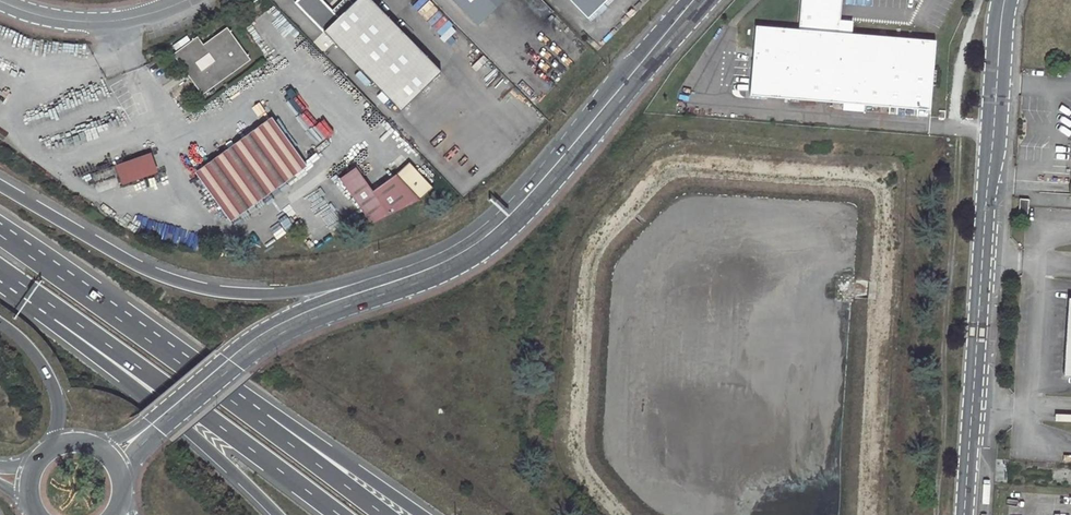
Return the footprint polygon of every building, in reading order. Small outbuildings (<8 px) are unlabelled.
[(401,109),(441,71),(372,0),(356,0),(353,3),(350,0),(345,0),(334,11),(323,0),(298,0),(296,2),(401,109)] [(478,24),(503,0),(455,0),(478,24)] [(932,109),(938,42),(853,34),(854,21),(843,20),(844,0),(803,0),(800,29),(758,26),(752,95),(932,109)] [(251,59),(228,27),(204,44),(198,36),(174,54),(203,94),(251,59)] [(273,122),(202,174),(231,215),(302,163),(273,122)] [(122,175),(150,164),(147,155),(118,165),(122,175)] [(357,166),(341,177),(373,223),(420,200),(434,187),(410,162),(397,174),(374,190),(357,166)] [(1030,199),(1021,198),(1020,207),(1029,207),(1030,199)] [(1020,207),(1019,215),(1028,216),(1029,207),(1020,207)]
